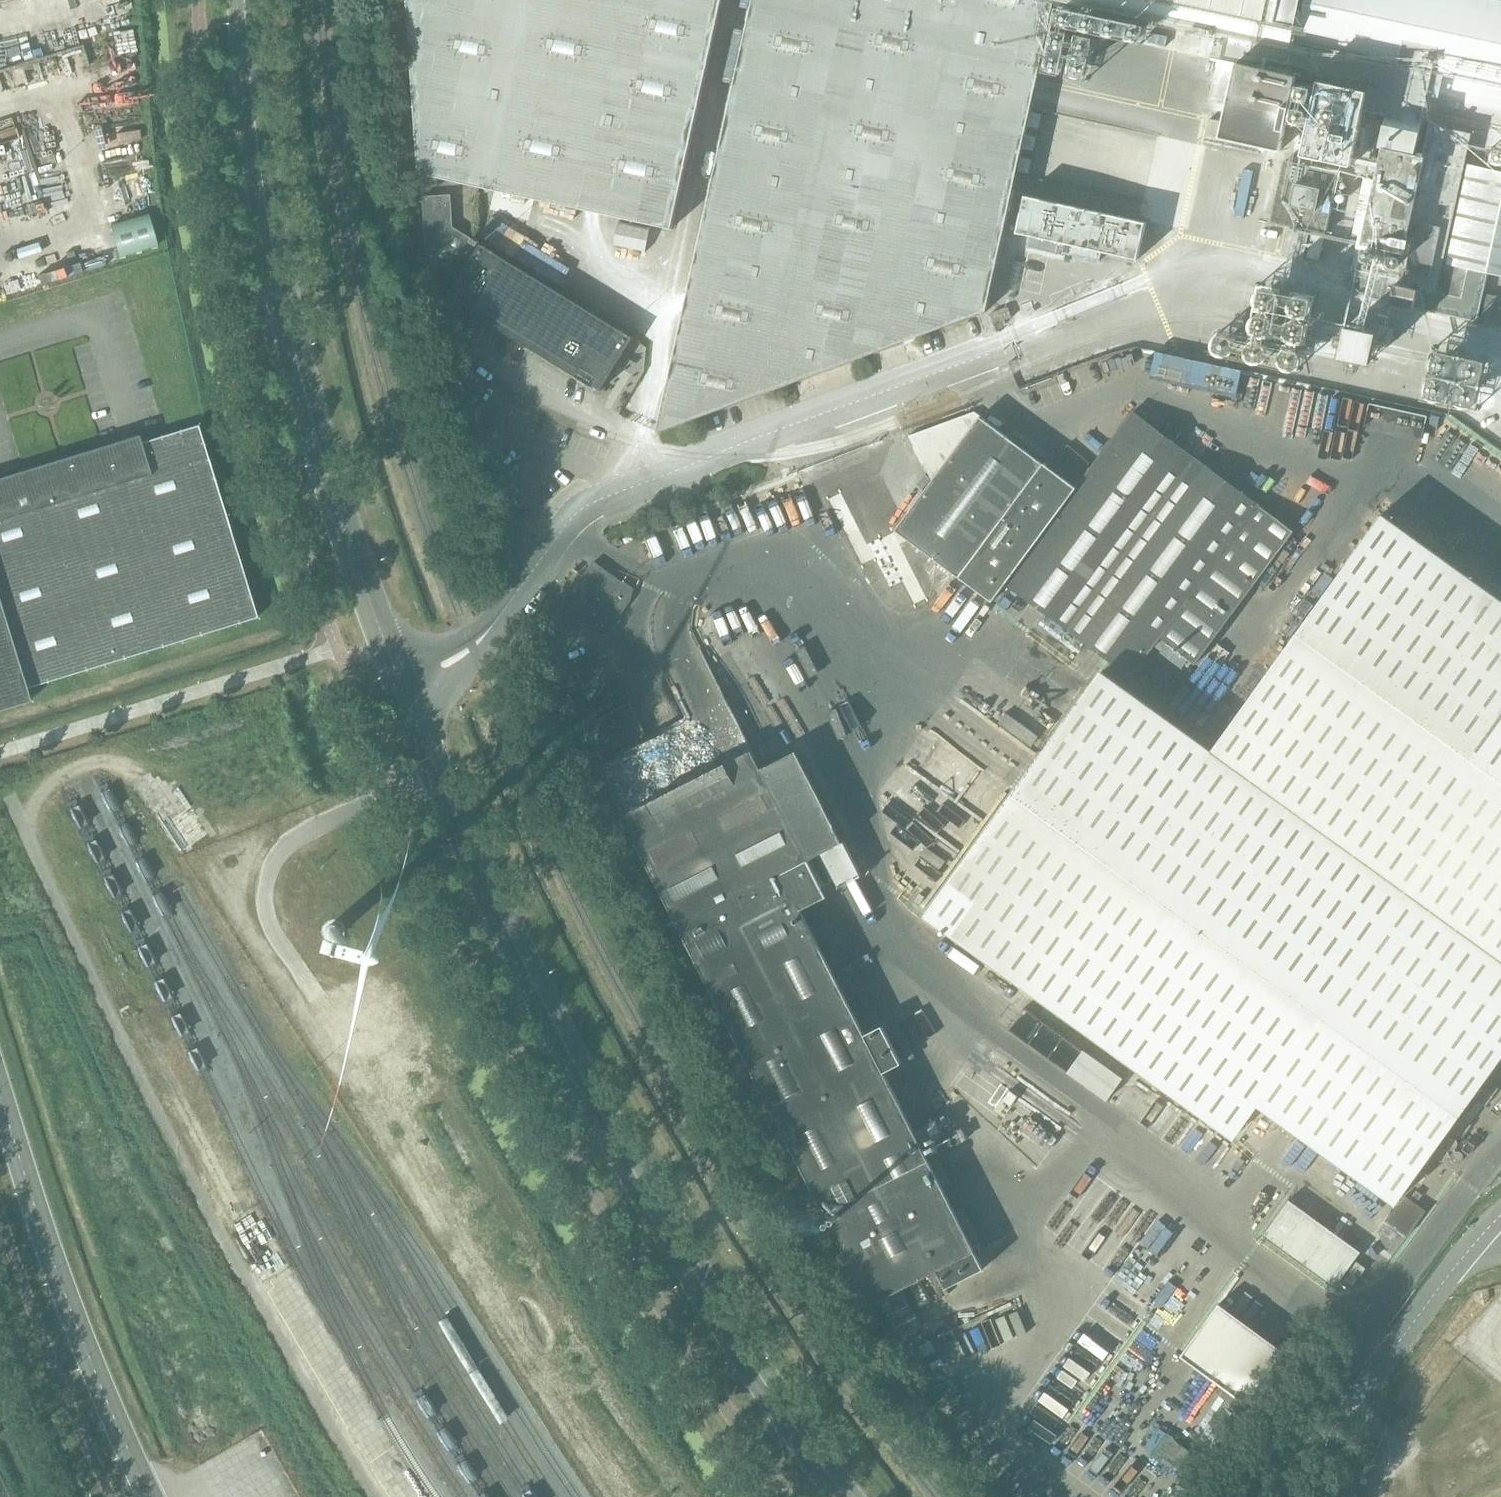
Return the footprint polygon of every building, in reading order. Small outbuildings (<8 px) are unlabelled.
[(722,0),(408,0),(419,155),(420,172),(672,228),(722,0)] [(905,341),(916,337),(960,320),(976,314),(987,310),(1005,228),(1055,0),(753,0),(658,432),(693,419),(779,387),(793,382),(850,361),(867,355),(905,341)] [(1297,75),(1289,73),(1295,42),(1296,41),(1291,40),(1300,0),(1068,0),(1080,3),(1080,4),(1085,5),(1085,4),(1111,9),(1111,11),(1115,12),(1116,10),(1217,32),(1215,41),(1212,57),(1237,63),(1220,137),(1281,150),(1297,75)] [(1500,0),(1304,0),(1296,41),(1295,42),(1433,71),(1500,86),(1500,0)] [(1176,219),(1212,57),(1215,41),(1061,7),(1021,185),(1176,219)] [(1465,162),(1465,161),(1464,161),(1470,135),(1471,135),(1471,133),(1430,124),(1429,126),(1424,152),(1421,152),(1420,155),(1412,153),(1416,137),(1420,137),(1430,90),(1429,90),(1433,71),(1295,42),(1289,73),(1297,75),(1318,80),(1367,90),(1363,109),(1387,114),(1384,129),(1388,130),(1377,179),(1366,177),(1353,235),(1364,237),(1363,240),(1360,240),(1352,273),(1353,273),(1350,284),(1366,296),(1477,321),(1488,272),(1500,275),(1500,170),(1465,162)] [(1351,165),(1363,109),(1367,90),(1318,80),(1302,154),(1351,165)] [(1305,85),(1303,86),(1300,87),(1298,89),(1297,92),(1297,94),(1298,96),(1300,99),(1303,100),(1307,100),(1308,99),(1310,98),(1311,96),(1312,93),(1311,90),(1310,88),(1309,87),(1307,86),(1305,85)] [(1298,108),(1296,109),(1293,111),(1292,114),(1292,118),(1293,119),(1295,121),(1296,122),(1298,123),(1300,123),(1303,122),(1305,120),(1307,117),(1307,116),(1307,115),(1306,112),(1305,110),(1304,110),(1302,108),(1300,108),(1298,108)] [(1479,123),(1471,161),(1500,167),(1500,128),(1479,123)] [(1326,232),(1339,172),(1285,160),(1272,221),(1326,232)] [(633,337),(481,243),(481,244),(479,243),(480,241),(473,237),(473,238),(453,226),(451,194),(422,196),(426,249),(446,248),(469,262),(448,296),(600,390),(612,371),(614,368),(616,364),(633,337)] [(1146,222),(1025,195),(1017,231),(1017,232),(1065,243),(1063,253),(1075,255),(1088,258),(1090,249),(1138,259),(1146,222)] [(151,219),(109,231),(118,261),(160,250),(151,219)] [(1302,258),(1308,233),(1288,228),(1283,254),(1302,258)] [(1319,259),(1324,236),(1312,233),(1307,257),(1319,259)] [(1271,287),(1268,287),(1266,287),(1265,287),(1262,288),(1261,289),(1260,290),(1258,291),(1257,293),(1257,294),(1256,296),(1256,298),(1256,300),(1256,301),(1257,303),(1257,305),(1258,306),(1259,307),(1261,309),(1263,310),(1265,311),(1267,311),(1269,311),(1271,311),(1272,310),(1274,309),(1275,309),(1277,307),(1278,306),(1279,304),(1279,303),(1280,301),(1280,299),(1280,297),(1280,296),(1279,294),(1278,293),(1277,291),(1276,290),(1276,289),(1274,288),(1272,288),(1271,287)] [(1307,294),(1305,293),(1302,293),(1301,293),(1300,293),(1298,293),(1297,294),(1295,295),(1294,296),(1293,297),(1292,299),(1291,300),(1290,302),(1290,303),(1290,305),(1290,307),(1291,308),(1291,309),(1292,311),(1294,313),(1295,314),(1296,315),(1298,316),(1300,316),(1303,316),(1305,316),(1308,315),(1310,313),(1310,312),(1312,310),(1313,309),(1313,307),(1313,305),(1314,304),(1313,302),(1313,301),(1312,300),(1312,298),(1310,296),(1309,295),(1307,294)] [(1482,318),(1500,322),(1500,297),(1487,294),(1482,318)] [(1012,317),(1008,307),(990,313),(992,318),(994,323),(1012,317)] [(1264,312),(1262,312),(1260,313),(1258,313),(1257,314),(1255,315),(1254,316),(1254,317),(1253,318),(1252,320),(1252,321),(1251,323),(1251,325),(1252,327),(1253,330),(1254,332),(1255,333),(1257,334),(1260,335),(1261,336),(1263,336),(1265,336),(1266,335),(1268,335),(1269,334),(1271,333),(1272,332),(1273,330),(1274,328),(1275,326),(1275,325),(1275,323),(1274,321),(1274,320),(1274,319),(1273,317),(1271,315),(1270,314),(1268,313),(1266,313),(1264,312)] [(1374,364),(1379,340),(1391,343),(1394,328),(1379,324),(1378,328),(1368,326),(1369,325),(1371,323),(1371,322),(1371,319),(1371,318),(1369,316),(1368,315),(1365,314),(1362,315),(1361,316),(1360,317),(1359,320),(1359,321),(1359,323),(1360,324),(1347,322),(1344,333),(1339,332),(1336,344),(1341,345),(1339,357),(1353,360),(1351,361),(1350,363),(1349,365),(1350,367),(1350,369),(1352,370),(1354,371),(1356,371),(1358,371),(1360,370),(1361,369),(1361,368),(1362,366),(1362,364),(1361,363),(1360,361),(1374,364)] [(1293,319),(1292,320),(1290,321),(1289,322),(1288,324),(1287,325),(1287,326),(1286,327),(1286,329),(1286,331),(1286,333),(1287,334),(1288,336),(1289,337),(1290,339),(1292,340),(1293,341),(1296,341),(1298,342),(1299,341),(1302,341),(1303,340),(1305,339),(1307,337),(1308,335),(1309,333),(1309,331),(1309,329),(1309,328),(1309,326),(1308,324),(1307,323),(1306,322),(1305,321),(1303,320),(1302,319),(1300,318),(1298,318),(1297,318),(1295,319),(1293,319)] [(1218,334),(1217,335),(1215,336),(1214,337),(1213,340),(1212,342),(1212,344),(1212,345),(1213,346),(1213,348),(1213,349),(1214,350),(1215,351),(1216,352),(1217,353),(1218,354),(1220,355),(1222,355),(1223,356),(1225,356),(1226,355),(1229,355),(1230,354),(1232,353),(1233,351),(1235,349),(1235,347),(1235,346),(1236,345),(1236,343),(1235,341),(1235,339),(1234,337),(1232,336),(1231,334),(1229,334),(1228,333),(1226,332),(1225,332),(1223,332),(1221,333),(1220,333),(1218,334)] [(1265,342),(1263,341),(1262,340),(1260,340),(1258,340),(1257,340),(1255,340),(1253,340),(1252,341),(1250,342),(1249,343),(1248,344),(1247,346),(1246,347),(1246,349),(1246,351),(1246,352),(1246,354),(1247,357),(1248,358),(1249,359),(1251,361),(1252,362),(1254,363),(1255,363),(1257,363),(1259,363),(1261,363),(1263,362),(1264,361),(1266,360),(1267,359),(1268,357),(1269,355),(1269,353),(1269,352),(1269,351),(1269,348),(1268,347),(1267,345),(1267,344),(1266,343),(1265,342)] [(1298,349),(1296,348),(1293,347),(1292,347),(1290,347),(1288,347),(1287,348),(1285,349),(1284,350),(1282,351),(1281,352),(1281,354),(1280,355),(1280,357),(1280,359),(1280,361),(1280,362),(1280,363),(1281,365),(1282,366),(1283,367),(1285,369),(1288,370),(1289,370),(1291,370),(1294,370),(1296,369),(1298,369),(1299,368),(1300,366),(1301,365),(1302,364),(1302,363),(1303,360),(1303,359),(1303,357),(1302,355),(1302,354),(1301,352),(1300,352),(1299,350),(1298,349)] [(1161,354),(1156,378),(1238,397),(1244,374),(1161,354)] [(1455,355),(1453,354),(1450,354),(1446,354),(1445,355),(1442,357),(1440,359),(1439,361),(1439,362),(1438,366),(1439,369),(1440,372),(1443,374),(1445,376),(1448,377),(1450,377),(1453,377),(1455,376),(1457,374),(1460,371),(1461,368),(1461,365),(1461,362),(1460,359),(1458,357),(1455,355)] [(1486,361),(1483,360),(1480,360),(1477,360),(1475,360),(1472,362),(1471,363),(1469,366),(1468,367),(1468,371),(1468,374),(1469,377),(1471,380),(1474,382),(1477,383),(1479,383),(1482,383),(1484,382),(1486,380),(1489,378),(1490,375),(1491,373),(1491,370),(1490,366),(1488,364),(1486,361)] [(618,375),(612,371),(600,390),(598,393),(608,400),(618,375)] [(1449,387),(1447,386),(1443,386),(1440,386),(1438,387),(1436,389),(1434,391),(1433,393),(1432,394),(1432,398),(1433,401),(1434,404),(1437,407),(1440,408),(1442,409),(1445,409),(1447,408),(1449,407),(1451,406),(1454,403),(1454,402),(1455,398),(1455,395),(1454,392),(1452,389),(1449,387)] [(1479,393),(1477,392),(1473,392),(1470,392),(1469,393),(1466,394),(1463,397),(1463,398),(1462,400),(1461,403),(1462,406),(1463,409),(1465,412),(1468,414),(1471,415),(1473,415),(1476,415),(1478,414),(1480,412),(1482,410),(1483,408),(1484,405),(1484,402),(1484,399),(1482,396),(1479,393)] [(1194,662),(1294,530),(1259,504),(1258,504),(1132,411),(1131,412),(1132,412),(1098,458),(1084,477),(1077,487),(1044,462),(1043,463),(1035,456),(1017,443),(980,416),(896,529),(964,579),(993,601),(1006,582),(1150,687),(1177,651),(1158,637),(1159,636),(1194,662)] [(198,424),(166,434),(146,440),(141,442),(138,434),(113,442),(115,449),(65,464),(0,484),(0,709),(30,700),(26,687),(257,616),(198,424)] [(0,476),(0,484),(65,464),(115,449),(113,442),(0,476)] [(1015,977),(1023,983),(1235,1135),(1259,1102),(1396,1200),(1500,1055),(1500,596),(1458,565),(1384,514),(1214,751),(1103,671),(1029,773),(927,914),(1015,977)] [(888,548),(877,552),(898,609),(909,605),(888,548)] [(631,600),(634,588),(624,581),(623,582),(610,572),(594,560),(592,564),(591,564),(553,616),(554,617),(554,616),(567,626),(566,626),(567,627),(576,615),(604,636),(631,600)] [(726,696),(700,647),(661,666),(671,687),(654,696),(633,707),(645,732),(647,736),(706,706),(726,696)] [(575,682),(569,671),(557,677),(563,688),(575,682)] [(581,718),(570,696),(563,699),(575,721),(581,718)] [(975,1250),(915,1132),(910,1122),(801,909),(827,896),(822,886),(836,879),(840,887),(862,875),(844,840),(843,841),(797,750),(762,768),(726,696),(706,706),(647,736),(596,762),(872,1303),(874,1301),(944,1266),(951,1280),(982,1264),(975,1250)] [(645,732),(633,707),(630,702),(584,725),(600,755),(645,732)] [(1013,714),(1006,723),(1038,747),(1045,737),(1013,714)] [(1125,1073),(1026,1003),(1009,1027),(1107,1098),(1125,1073)] [(1486,1105),(1498,1087),(1488,1079),(1475,1097),(1486,1105)] [(1361,1249),(1289,1197),(1263,1234),(1335,1285),(1361,1249)] [(1354,1284),(1367,1266),(1357,1259),(1344,1277),(1354,1284)] [(921,1327),(903,1291),(882,1302),(900,1338),(921,1327)] [(1247,1402),(1285,1350),(1219,1302),(1181,1354),(1247,1402)] [(1405,1418),(1411,1410),(1400,1402),(1394,1410),(1396,1412),(1399,1414),(1402,1416),(1405,1418)]
